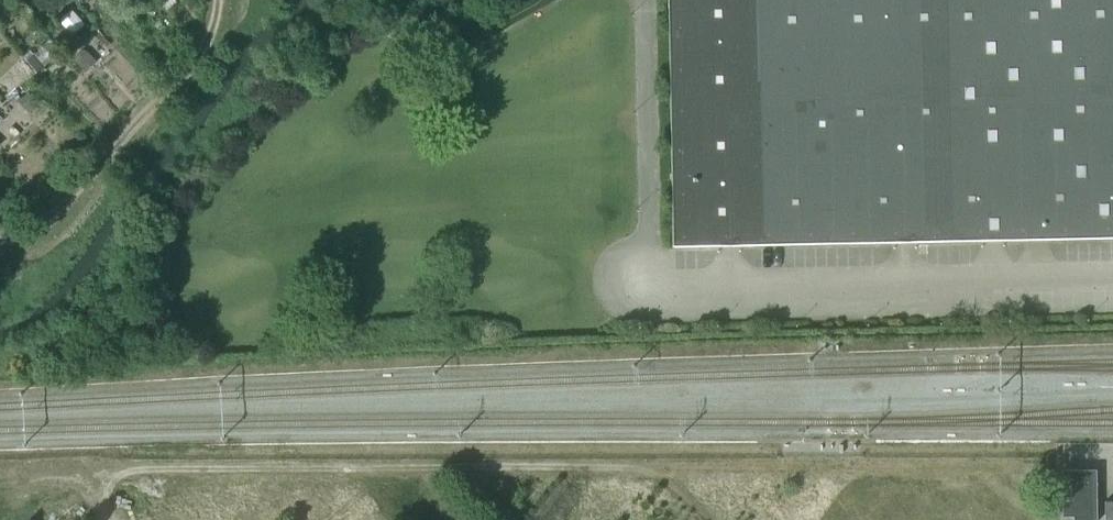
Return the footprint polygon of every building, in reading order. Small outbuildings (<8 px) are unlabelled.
[(117,4),(114,0),(99,0),(93,5),(102,16),(117,4)] [(672,247),(1112,239),(1112,0),(667,0),(672,247)] [(82,47),(72,57),(83,68),(93,58),(82,47)] [(22,106),(29,113),(39,104),(32,97),(22,106)] [(1096,516),(1096,470),(1062,470),(1062,517),(1073,517),(1073,519),(1096,519),(1096,516)]
